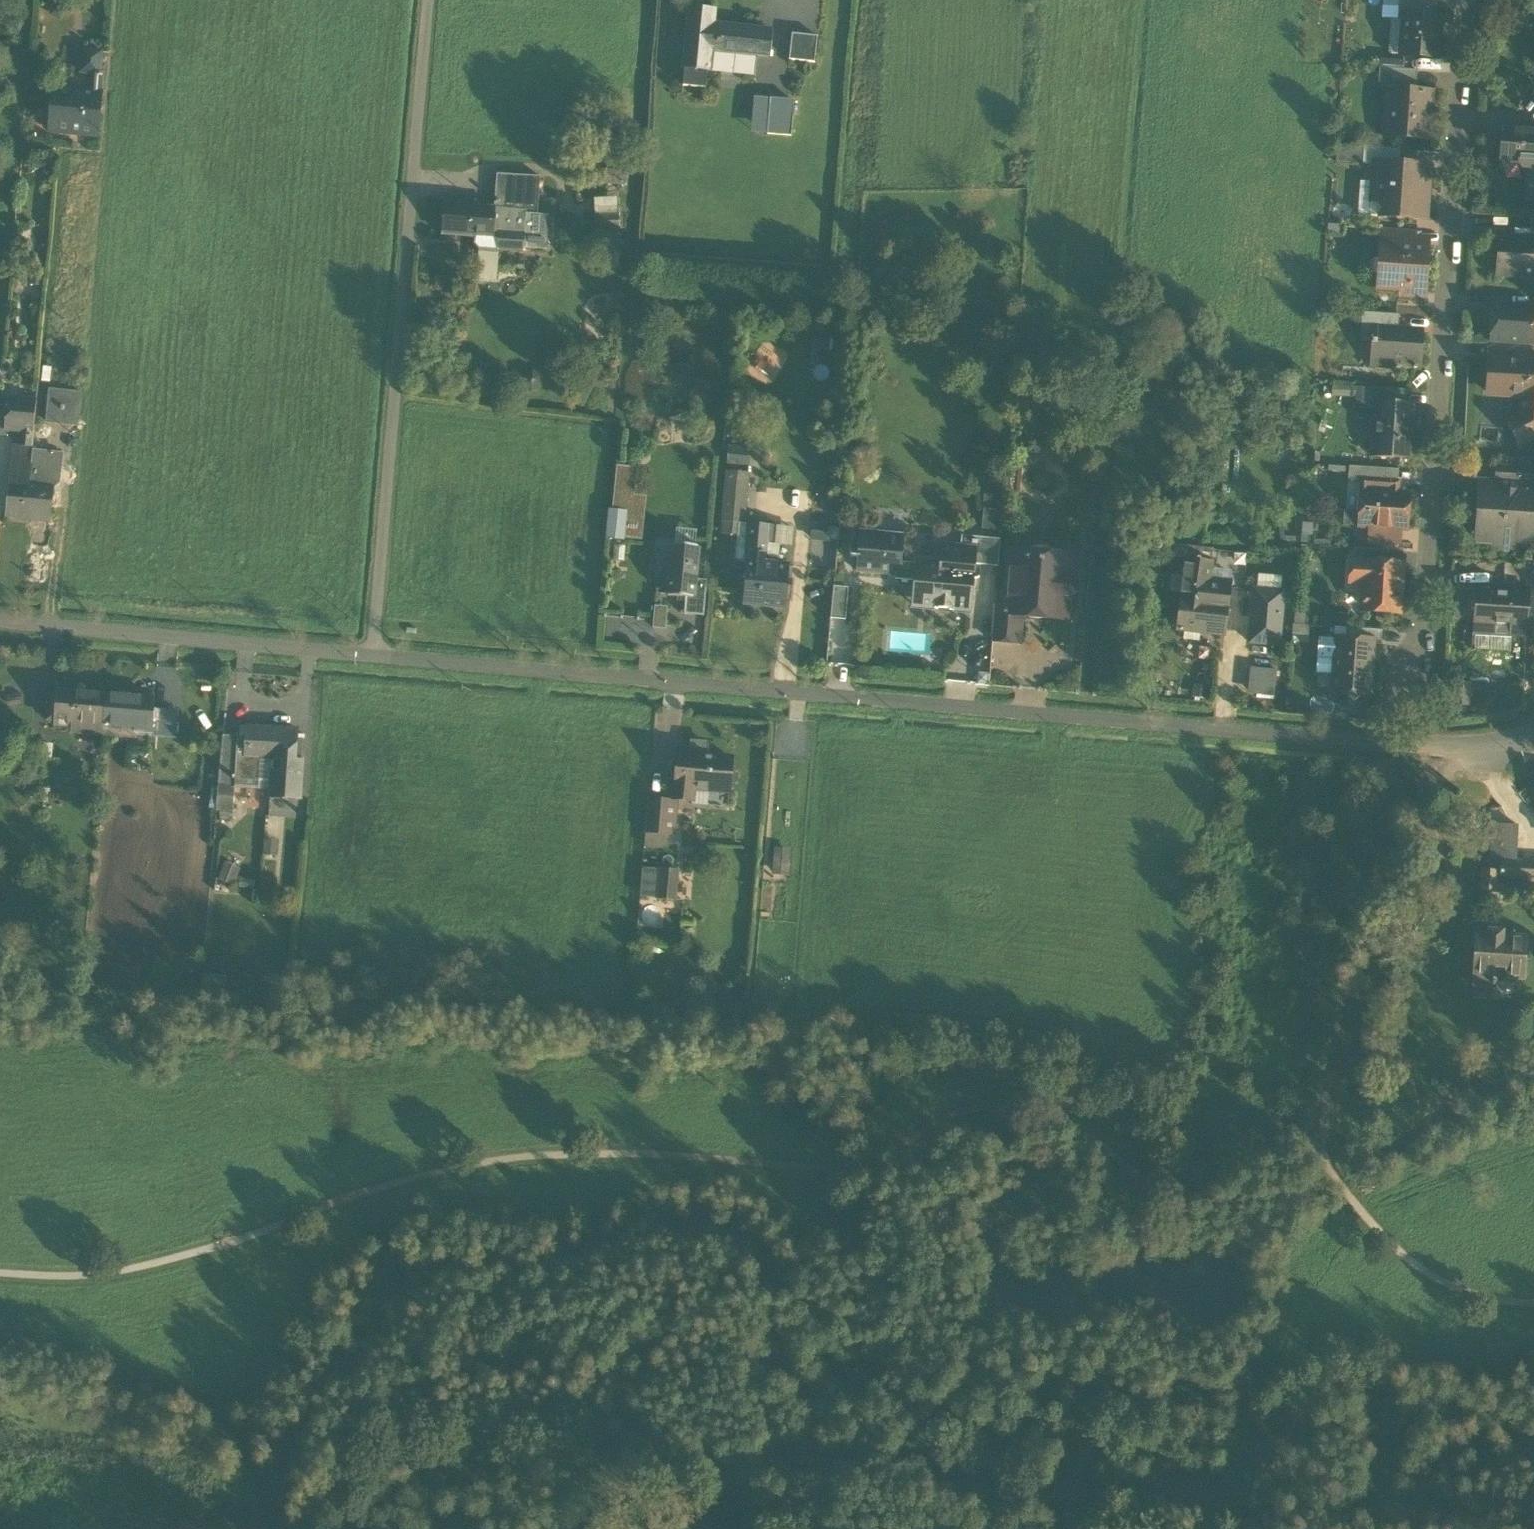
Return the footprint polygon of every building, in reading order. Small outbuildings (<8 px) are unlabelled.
[(1405,20),(1405,17),(1433,18),(1434,0),(1399,0),(1398,7),(1397,20),(1405,20)] [(708,71),(710,50),(757,55),(769,56),(772,31),(713,25),(714,10),(690,8),(684,68),(685,69),(708,71)] [(1434,57),(1436,57),(1438,19),(1433,18),(1405,17),(1405,20),(1402,55),(1405,55),(1434,57)] [(1391,19),(1389,54),(1402,55),(1405,20),(1397,20),(1391,19)] [(789,60),(814,63),(817,36),(792,34),(789,60)] [(80,73),(91,74),(91,72),(101,72),(103,49),(81,48),(80,73)] [(755,76),(757,55),(710,50),(708,71),(755,76)] [(1405,60),(1404,70),(1417,71),(1432,72),(1434,57),(1405,55),(1405,60)] [(1404,70),(1405,60),(1381,59),(1380,68),(1392,69),(1404,70)] [(1379,84),(1391,84),(1391,81),(1392,69),(1380,68),(1379,84)] [(706,89),(708,71),(685,69),(683,86),(706,89)] [(1391,81),(1416,83),(1417,71),(1404,70),(1392,69),(1391,81)] [(91,74),(89,90),(102,92),(104,73),(101,72),(91,72),(91,74)] [(1400,137),(1412,138),(1417,133),(1427,134),(1430,92),(1416,91),(1416,83),(1391,81),(1391,84),(1390,103),(1387,103),(1386,122),(1396,123),(1400,127),(1400,137)] [(98,136),(102,92),(89,90),(59,88),(56,111),(52,111),(50,131),(98,136)] [(751,132),(767,134),(770,99),(754,98),(751,132)] [(767,134),(791,136),(794,101),(770,99),(767,134)] [(1533,199),(1533,125),(1529,125),(1529,131),(1502,129),(1500,162),(1519,163),(1519,164),(1528,175),(1527,199),(1533,199)] [(1362,164),(1372,165),(1372,161),(1373,162),(1399,164),(1400,150),(1364,147),(1362,164)] [(1382,217),(1428,220),(1429,200),(1423,200),(1426,165),(1399,164),(1373,162),(1372,161),(1372,165),(1373,165),(1379,166),(1378,183),(1371,183),(1370,204),(1383,204),(1382,217)] [(494,211),(537,214),(540,176),(497,174),(494,208),(494,211)] [(1357,215),(1369,216),(1370,204),(1371,183),(1359,182),(1357,215)] [(595,200),(597,230),(619,228),(617,199),(595,200)] [(499,250),(523,251),(523,248),(523,235),(547,237),(548,215),(537,214),(494,211),(494,208),(478,207),(478,205),(444,203),(442,234),(475,236),(474,243),(479,248),(499,250)] [(1369,216),(1382,217),(1383,204),(1370,204),(1369,216)] [(597,230),(597,242),(620,241),(619,228),(597,230)] [(1379,243),(1415,245),(1416,235),(1416,231),(1380,229),(1379,243)] [(523,248),(546,249),(547,237),(523,235),(523,248)] [(1416,235),(1415,245),(1426,246),(1422,293),(1399,291),(1398,294),(1381,292),(1383,260),(1378,260),(1375,303),(1425,306),(1430,236),(1416,235)] [(1533,278),(1533,238),(1499,236),(1496,275),(1533,278)] [(1381,292),(1398,294),(1399,291),(1422,293),(1426,246),(1415,245),(1379,243),(1378,260),(1383,260),(1381,292)] [(1533,343),(1533,309),(1493,306),(1490,340),(1533,343)] [(1376,330),(1397,331),(1398,315),(1362,313),(1362,325),(1376,326),(1376,330)] [(1360,343),(1372,344),(1372,340),(1375,341),(1376,330),(1376,326),(1362,325),(1360,343)] [(1414,368),(1417,369),(1420,333),(1397,331),(1376,330),(1375,341),(1372,340),(1372,344),(1375,344),(1374,364),(1414,367),(1414,368)] [(1520,443),(1533,436),(1533,357),(1516,356),(1516,362),(1489,360),(1487,393),(1523,395),(1521,416),(1509,422),(1520,443)] [(1331,395),(1354,397),(1355,387),(1332,386),(1331,395)] [(1354,401),(1369,402),(1370,389),(1355,387),(1354,397),(1354,401)] [(47,422),(77,425),(80,392),(50,389),(47,422)] [(1377,402),(1405,404),(1406,391),(1370,389),(1369,402),(1374,403),(1377,403),(1377,402)] [(6,436),(7,429),(6,429),(9,398),(0,397),(0,435),(6,436)] [(7,429),(20,431),(34,432),(37,400),(9,398),(6,429),(7,429)] [(1371,456),(1411,459),(1415,404),(1405,404),(1377,402),(1377,403),(1375,428),(1373,428),(1371,456)] [(32,450),(34,432),(20,431),(17,455),(13,455),(6,516),(31,519),(33,501),(26,500),(32,450)] [(751,446),(727,444),(726,464),(749,466),(751,446)] [(63,454),(32,450),(26,500),(33,501),(31,519),(50,521),(55,481),(59,482),(63,454)] [(1348,479),(1361,480),(1397,482),(1398,471),(1349,467),(1348,479)] [(1499,489),(1516,490),(1517,470),(1500,469),(1499,489)] [(1518,540),(1519,530),(1533,531),(1533,491),(1530,491),(1531,470),(1517,470),(1516,490),(1499,489),(1499,498),(1482,498),(1480,538),(1495,539),(1494,548),(1518,549),(1518,540)] [(985,480),(983,504),(1003,506),(1005,482),(985,480)] [(1397,494),(1397,482),(1361,480),(1361,492),(1397,494)] [(739,535),(749,536),(750,524),(744,524),(742,524),(743,514),(745,514),(748,486),(727,484),(722,534),(739,535)] [(1483,488),(1482,498),(1499,498),(1499,489),(1483,488)] [(1402,529),(1406,529),(1409,495),(1397,494),(1361,492),(1359,511),(1358,526),(1364,526),(1402,529)] [(616,540),(638,542),(641,500),(620,498),(616,540)] [(983,508),(981,529),(1001,531),(1003,510),(983,508)] [(1343,525),(1358,526),(1359,511),(1343,510),(1343,525)] [(829,523),(811,521),(809,540),(827,542),(829,523)] [(1313,524),(1301,523),(1300,536),(1312,537),(1313,524)] [(749,536),(747,561),(777,564),(779,545),(780,527),(750,524),(749,536)] [(1362,542),(1401,545),(1402,529),(1364,526),(1362,542)] [(698,543),(699,528),(679,527),(679,542),(698,543)] [(780,527),(779,545),(791,546),(793,527),(780,527)] [(857,571),(895,575),(899,575),(900,562),(903,535),(873,532),(873,531),(861,530),(860,545),(855,544),(853,544),(851,546),(851,547),(851,552),(851,554),(852,556),(853,556),(859,557),(857,571)] [(1533,541),(1533,531),(1519,530),(1518,540),(1533,541)] [(737,561),(746,561),(747,561),(749,536),(739,535),(737,561)] [(916,562),(916,563),(915,580),(913,596),(931,597),(930,607),(934,608),(953,610),(953,609),(970,611),(973,579),(977,579),(978,578),(979,576),(980,571),(979,569),(978,568),(977,567),(974,567),(974,564),(967,563),(970,536),(961,535),(960,548),(948,547),(947,561),(941,560),(940,565),(916,562)] [(974,564),(998,566),(1000,539),(970,536),(967,563),(974,564)] [(686,597),(694,598),(695,579),(698,546),(672,544),(668,596),(686,597)] [(1173,556),(1185,558),(1211,561),(1213,549),(1188,546),(1188,545),(1174,544),(1173,556)] [(1353,561),(1387,563),(1388,550),(1354,548),(1353,561)] [(1066,619),(1068,595),(1072,594),(1075,591),(1076,588),(1075,584),(1072,581),(1069,579),(1071,555),(1051,553),(1047,556),(1045,560),(1036,559),(1034,554),(1031,552),(1011,550),(1007,606),(1006,614),(1022,615),(1026,615),(1029,613),(1031,611),(1032,608),(1040,609),(1041,612),(1043,615),(1045,617),(1049,618),(1066,619)] [(1211,561),(1185,558),(1183,576),(1181,593),(1177,626),(1184,627),(1183,639),(1199,641),(1201,629),(1225,632),(1228,607),(1230,586),(1213,584),(1213,585),(1208,584),(1210,568),(1211,561)] [(789,565),(777,564),(747,561),(746,561),(743,604),(785,608),(789,565)] [(1368,611),(1399,613),(1402,564),(1387,563),(1353,561),(1352,561),(1351,578),(1356,584),(1372,585),(1371,592),(1369,592),(1363,597),(1363,605),(1368,611)] [(895,579),(915,580),(916,563),(900,562),(899,575),(895,575),(895,579)] [(1232,571),(1210,568),(1208,584),(1213,585),(1213,584),(1230,586),(1232,571)] [(1258,574),(1257,590),(1280,592),(1282,576),(1258,574)] [(1169,592),(1181,593),(1183,576),(1170,575),(1169,592)] [(684,614),(704,616),(707,580),(695,579),(694,598),(686,597),(684,614)] [(831,618),(845,620),(849,588),(834,586),(831,618)] [(1475,621),(1474,633),(1511,635),(1526,636),(1528,589),(1503,587),(1503,593),(1476,592),(1475,621)] [(1250,642),(1278,645),(1283,592),(1280,592),(1257,590),(1254,590),(1250,642)] [(1452,620),(1475,621),(1476,592),(1453,590),(1452,620)] [(931,597),(913,596),(912,606),(930,607),(931,597)] [(992,641),(1019,643),(1022,615),(1006,614),(1007,606),(995,605),(992,641)] [(653,629),(666,630),(667,610),(655,609),(653,629)] [(1292,624),(1291,641),(1307,642),(1309,625),(1292,624)] [(1334,627),(1333,639),(1337,639),(1346,640),(1346,628),(1334,627)] [(1373,644),(1381,645),(1382,630),(1346,628),(1346,640),(1370,642),(1370,644),(1373,644)] [(1510,651),(1511,635),(1474,633),(1473,649),(1510,651)] [(1316,673),(1335,674),(1336,658),(1320,657),(1321,638),(1318,638),(1316,673)] [(1320,657),(1336,658),(1337,639),(1333,639),(1321,638),(1320,657)] [(1333,693),(1349,694),(1359,695),(1369,695),(1372,656),(1369,656),(1370,644),(1370,642),(1346,640),(1337,639),(1336,658),(1335,674),(1333,693)] [(1249,681),(1267,683),(1275,684),(1276,670),(1250,667),(1249,681)] [(1247,693),(1266,695),(1267,683),(1249,681),(1247,693)] [(1275,684),(1267,683),(1266,695),(1274,696),(1275,684)] [(71,721),(104,724),(106,695),(58,691),(55,724),(71,726),(71,721)] [(154,699),(106,695),(104,724),(136,727),(135,731),(152,733),(153,709),(154,699)] [(178,711),(153,709),(152,733),(176,735),(178,711)] [(71,721),(71,726),(70,735),(102,737),(104,724),(71,721)] [(104,724),(102,737),(135,740),(135,731),(136,727),(104,724)] [(273,773),(273,761),(269,760),(272,728),(247,726),(246,737),(238,736),(235,787),(259,789),(259,781),(272,782),(272,773),(273,773)] [(297,729),(272,728),(269,760),(273,761),(302,763),(304,740),(296,740),(297,729)] [(218,786),(235,787),(238,736),(223,735),(218,786)] [(675,792),(693,793),(693,788),(729,791),(732,759),(705,756),(706,743),(695,742),(694,749),(679,748),(675,792)] [(305,763),(302,763),(273,761),(273,773),(272,773),(272,782),(271,790),(271,798),(302,800),(305,763)] [(259,781),(259,789),(271,790),(272,782),(259,781)] [(216,810),(233,811),(235,787),(218,786),(216,810)] [(645,832),(672,834),(675,804),(648,802),(645,832)] [(1533,881),(1533,861),(1516,860),(1518,825),(1492,824),(1490,855),(1489,855),(1489,860),(1501,860),(1500,879),(1533,881)] [(265,855),(276,855),(277,845),(265,845),(265,855)] [(791,850),(774,848),(771,874),(789,875),(791,850)] [(241,869),(225,862),(217,879),(234,886),(241,869)] [(640,897),(658,898),(661,869),(642,868),(640,897)] [(658,898),(675,899),(677,870),(661,869),(658,898)] [(1480,901),(1505,902),(1505,891),(1506,887),(1495,886),(1496,872),(1484,871),(1482,885),(1481,885),(1480,901)] [(254,879),(239,879),(239,889),(254,889),(254,879)] [(1474,985),(1494,986),(1494,972),(1506,973),(1506,977),(1522,978),(1525,939),(1500,937),(1490,936),(1477,936),(1474,985)]
